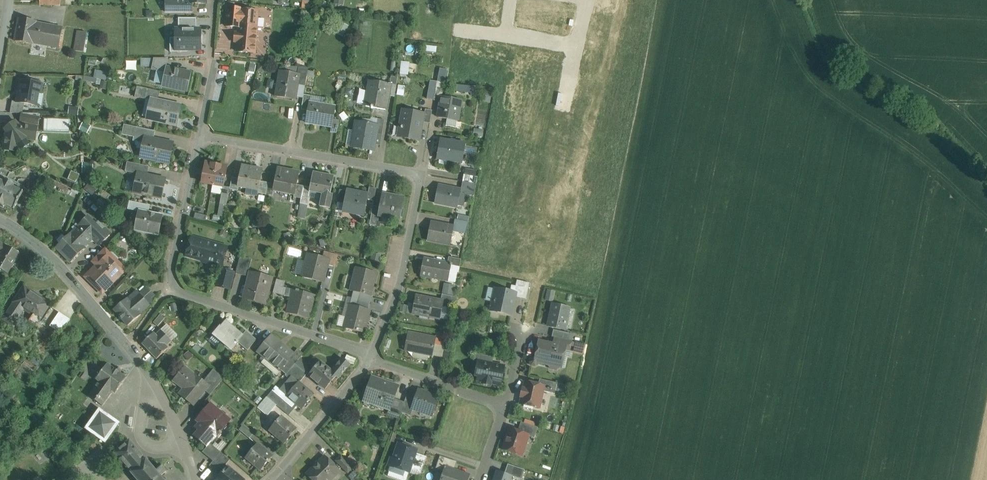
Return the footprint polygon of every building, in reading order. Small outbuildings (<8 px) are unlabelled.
[(165,12),(192,12),(192,4),(206,4),(206,0),(165,0),(165,12)] [(244,9),(227,8),(225,26),(238,27),(239,26),(242,27),(244,9)] [(198,27),(197,17),(179,17),(179,26),(175,27),(175,37),(171,37),(171,51),(185,50),(185,47),(201,47),(201,27),(198,27)] [(37,21),(19,18),(15,41),(33,44),(33,43),(59,47),(62,28),(36,23),(37,21)] [(337,33),(344,36),(349,25),(342,22),(337,33)] [(242,27),(239,26),(238,27),(238,34),(235,34),(235,42),(237,42),(236,52),(251,53),(252,45),(256,46),(258,28),(242,27)] [(87,32),(77,31),(74,50),(83,52),(87,32)] [(166,58),(154,58),(151,70),(157,71),(158,67),(164,68),(166,58)] [(191,73),(166,68),(163,85),(187,91),(191,73)] [(96,76),(85,76),(84,83),(101,83),(101,80),(107,80),(108,71),(96,70),(96,76)] [(300,75),(279,71),(275,96),(296,100),(298,85),(300,75)] [(307,76),(300,75),(298,85),(305,86),(307,76)] [(398,77),(391,77),(390,84),(388,96),(395,97),(397,85),(398,77)] [(43,84),(20,80),(20,81),(21,81),(17,102),(16,101),(16,102),(24,104),(39,106),(35,105),(37,93),(41,94),(43,84)] [(390,84),(370,81),(366,106),(371,107),(371,108),(373,108),(386,110),(388,96),(390,84)] [(397,94),(405,95),(405,85),(398,84),(397,94)] [(471,93),(472,86),(460,84),(458,90),(471,93)] [(160,92),(137,87),(135,97),(150,100),(150,99),(158,101),(160,92)] [(444,89),(436,87),(434,100),(441,102),(442,97),(444,89)] [(311,96),(304,95),(301,110),(308,111),(310,103),(311,96)] [(442,97),(441,102),(438,118),(458,121),(461,101),(442,97)] [(158,101),(150,99),(150,100),(153,101),(149,119),(176,125),(180,106),(158,101)] [(24,104),(16,102),(12,101),(10,113),(22,113),(24,104)] [(310,103),(308,111),(306,123),(331,127),(332,127),(333,120),(335,107),(310,103)] [(422,114),(402,110),(400,127),(402,130),(401,137),(420,140),(422,127),(420,127),(422,114)] [(432,111),(426,110),(424,121),(430,122),(432,111)] [(22,113),(21,123),(21,125),(36,128),(37,126),(39,114),(22,113)] [(377,119),(376,124),(377,125),(375,134),(382,135),(385,120),(377,119)] [(70,120),(44,120),(44,132),(69,132),(70,120)] [(339,121),(333,120),(332,127),(331,127),(330,132),(337,134),(339,121)] [(362,122),(357,121),(353,147),(373,150),(374,145),(375,134),(377,125),(376,124),(362,122)] [(21,125),(15,124),(8,130),(6,138),(4,139),(3,143),(5,145),(4,149),(16,151),(17,144),(26,138),(35,140),(37,128),(21,125)] [(155,131),(124,125),(122,135),(134,137),(133,141),(145,144),(146,137),(154,139),(155,131)] [(474,129),(473,136),(483,137),(484,130),(474,129)] [(382,135),(375,134),(374,145),(380,146),(382,135)] [(154,139),(146,137),(145,144),(142,158),(168,163),(173,143),(154,139)] [(466,143),(441,139),(437,160),(462,164),(462,162),(465,147),(466,143)] [(465,147),(462,162),(467,163),(469,155),(471,156),(473,148),(465,147)] [(83,162),(83,172),(93,172),(94,162),(83,162)] [(149,167),(127,162),(125,171),(137,174),(137,173),(147,175),(149,167)] [(216,165),(205,163),(202,183),(213,185),(216,165)] [(227,167),(216,165),(213,185),(224,187),(227,167)] [(262,170),(242,166),(239,179),(238,186),(239,186),(258,190),(259,190),(261,181),(263,170),(262,170)] [(7,181),(11,173),(1,168),(0,170),(0,206),(4,208),(5,205),(14,210),(23,192),(12,187),(14,184),(7,181)] [(471,176),(478,177),(479,168),(476,168),(475,171),(472,171),(471,176)] [(275,184),(274,189),(295,193),(297,185),(299,174),(277,169),(275,184)] [(147,175),(137,173),(137,174),(136,174),(138,174),(134,192),(161,198),(165,179),(147,175)] [(334,177),(314,173),(311,188),(310,190),(311,190),(323,192),(320,207),(330,209),(333,195),(330,195),(334,177)] [(464,182),(476,184),(478,177),(471,176),(464,175),(463,182),(464,182)] [(126,191),(132,192),(135,179),(129,177),(126,191)] [(238,191),(239,186),(238,186),(239,179),(232,178),(230,190),(238,191)] [(268,183),(261,181),(259,190),(258,190),(257,193),(266,195),(268,183)] [(476,184),(464,182),(463,191),(468,192),(468,195),(474,196),(476,184)] [(275,184),(268,183),(266,195),(273,196),(274,189),(275,184)] [(304,186),(297,185),(295,193),(294,198),(301,199),(304,186)] [(311,188),(304,186),(301,199),(300,204),(308,205),(311,190),(310,190),(311,188)] [(461,191),(438,186),(435,203),(458,207),(461,191)] [(377,189),(369,187),(368,195),(367,200),(374,201),(377,189)] [(238,191),(230,190),(229,193),(227,201),(236,203),(238,191)] [(337,202),(344,204),(346,191),(340,190),(337,202)] [(368,195),(346,191),(344,204),(343,211),(364,215),(367,200),(368,195)] [(229,193),(222,192),(220,204),(221,205),(226,206),(227,206),(227,201),(229,193)] [(404,199),(383,195),(380,208),(379,215),(400,219),(404,199)] [(150,205),(130,201),(128,209),(139,211),(139,210),(148,212),(150,205)] [(343,211),(344,204),(337,202),(336,212),(342,214),(343,211)] [(380,208),(373,206),(369,225),(377,226),(379,215),(380,208)] [(148,212),(139,210),(139,211),(135,230),(159,235),(163,215),(148,212)] [(207,216),(195,213),(194,219),(205,221),(207,216)] [(74,230),(56,248),(70,262),(93,240),(99,246),(111,234),(106,229),(102,232),(87,217),(78,225),(74,230)] [(469,222),(455,220),(457,221),(455,228),(462,229),(461,233),(466,234),(469,222)] [(454,227),(431,223),(428,240),(450,244),(454,227)] [(228,247),(191,237),(186,256),(223,266),(228,247)] [(0,242),(0,253),(1,254),(0,255),(0,269),(8,274),(20,253),(6,245),(0,242)] [(105,248),(94,259),(98,263),(109,253),(105,248)] [(338,255),(324,252),(323,257),(329,259),(328,265),(335,267),(338,255)] [(372,252),(371,261),(380,263),(382,254),(372,252)] [(124,267),(109,253),(98,263),(102,267),(89,280),(97,289),(99,286),(105,292),(118,278),(115,275),(124,267)] [(323,257),(308,254),(302,277),(323,283),(328,265),(329,259),(323,257)] [(252,259),(240,256),(236,274),(247,277),(252,259)] [(461,260),(449,257),(448,263),(451,264),(451,266),(460,268),(461,260)] [(448,263),(424,258),(420,276),(448,282),(451,266),(451,264),(448,263)] [(376,273),(357,268),(351,291),(360,293),(370,296),(371,295),(376,273)] [(234,272),(221,269),(217,286),(230,290),(234,272)] [(261,273),(258,275),(251,273),(245,299),(264,304),(271,278),(267,277),(265,274),(261,273)] [(285,282),(277,279),(273,293),(281,295),(283,287),(285,282)] [(530,283),(517,280),(516,286),(512,285),(510,292),(516,293),(515,297),(526,300),(530,283)] [(444,283),(443,293),(454,295),(456,285),(444,283)] [(51,304),(24,287),(14,302),(15,303),(5,317),(11,321),(13,318),(17,320),(24,309),(40,320),(51,304)] [(294,290),(283,287),(281,295),(292,298),(294,290)] [(510,292),(496,289),(495,294),(494,294),(492,301),(494,301),(491,311),(511,315),(515,297),(516,293),(510,292)] [(545,299),(553,301),(556,291),(548,289),(545,299)] [(314,295),(299,291),(300,291),(296,290),(294,290),(292,298),(288,313),(308,318),(314,295)] [(149,305),(139,293),(130,302),(139,313),(149,305)] [(370,296),(360,293),(358,300),(370,303),(372,296),(371,295),(370,296)] [(454,297),(442,295),(441,301),(444,302),(443,307),(452,309),(454,297)] [(441,301),(416,297),(417,296),(416,296),(412,314),(413,314),(440,319),(443,307),(444,302),(441,301)] [(370,303),(358,300),(352,298),(350,305),(368,309),(370,303)] [(127,299),(114,310),(128,326),(141,315),(139,313),(130,302),(127,299)] [(569,308),(553,304),(548,326),(565,330),(569,308)] [(368,309),(350,305),(344,328),(364,333),(370,310),(368,309)] [(70,320),(59,312),(50,327),(61,334),(70,320)] [(159,325),(165,317),(160,314),(154,322),(159,325)] [(208,319),(204,316),(199,323),(203,326),(208,319)] [(242,336),(226,322),(221,328),(220,327),(214,335),(232,350),(238,343),(239,342),(238,342),(243,336),(242,336)] [(177,336),(167,325),(156,335),(167,346),(177,336)] [(571,334),(553,330),(552,337),(557,338),(570,341),(571,334)] [(257,340),(246,331),(242,336),(243,336),(238,342),(239,342),(238,343),(248,351),(257,340)] [(437,332),(435,338),(436,338),(435,345),(444,347),(447,334),(437,332)] [(156,335),(154,333),(143,344),(157,359),(168,348),(167,346),(156,335)] [(435,338),(408,333),(405,350),(414,352),(428,355),(432,356),(435,345),(436,338),(435,338)] [(293,355),(271,336),(258,351),(281,370),(294,355),(293,355)] [(570,341),(557,338),(555,345),(566,347),(565,350),(570,351),(572,341),(569,341),(570,341)] [(555,345),(539,341),(535,358),(533,357),(531,359),(530,362),(532,365),(535,366),(538,364),(538,363),(549,365),(551,368),(556,369),(560,367),(562,368),(565,350),(566,347),(555,345)] [(444,347),(435,345),(432,356),(442,358),(444,350),(444,347)] [(294,355),(281,370),(286,375),(291,368),(296,363),(300,359),(304,354),(298,349),(293,355),(294,355)] [(444,350),(442,358),(451,359),(452,352),(444,350)] [(427,361),(428,355),(414,352),(412,358),(427,361)] [(494,357),(476,354),(475,361),(478,362),(479,361),(492,364),(494,357)] [(311,368),(300,359),(296,363),(306,372),(307,373),(311,368)] [(343,359),(332,372),(337,375),(336,376),(338,378),(349,365),(343,359)] [(568,371),(576,373),(579,362),(571,360),(568,371)] [(492,364),(479,361),(478,362),(477,371),(480,372),(478,380),(483,382),(483,383),(490,385),(491,383),(500,385),(504,367),(492,364)] [(332,372),(320,362),(309,375),(325,389),(336,376),(337,375),(332,372)] [(306,372),(296,363),(291,368),(301,377),(306,372)] [(126,378),(108,364),(97,380),(100,382),(113,391),(115,393),(126,378)] [(195,376),(184,368),(173,381),(174,382),(175,381),(185,389),(181,395),(179,394),(193,405),(205,390),(209,385),(204,381),(196,375),(195,376)] [(301,377),(291,368),(286,375),(285,376),(290,380),(292,377),(297,382),(301,377)] [(224,378),(214,369),(204,381),(209,385),(205,390),(210,395),(224,378)] [(290,380),(281,390),(288,396),(299,383),(297,382),(292,377),(290,380)] [(398,387),(372,378),(364,400),(390,409),(390,407),(391,407),(394,399),(398,387)] [(557,383),(540,379),(538,385),(544,386),(543,391),(555,394),(557,383)] [(113,391),(100,382),(89,397),(102,406),(113,391)] [(538,385),(525,382),(524,389),(522,389),(521,397),(522,397),(521,404),(540,408),(543,391),(544,386),(538,385)] [(312,395),(299,384),(300,383),(299,383),(288,396),(303,409),(310,400),(310,399),(313,395),(313,394),(312,395)] [(293,407),(273,391),(267,397),(276,405),(287,414),(293,407)] [(438,398),(419,391),(416,399),(413,408),(432,415),(438,398)] [(416,399),(407,396),(404,402),(401,412),(411,416),(413,408),(416,399)] [(267,397),(258,408),(267,415),(276,405),(267,397)] [(404,402),(394,399),(391,407),(390,407),(390,409),(388,413),(400,417),(401,412),(404,402)] [(230,421),(210,405),(197,420),(201,423),(197,429),(200,431),(196,437),(206,445),(210,440),(212,442),(220,433),(221,434),(223,433),(221,431),(230,421)] [(119,423),(100,409),(86,429),(105,443),(119,423)] [(296,429),(281,417),(270,430),(278,437),(278,438),(284,444),(291,436),(291,437),(292,435),(296,429)] [(538,428),(521,422),(518,432),(528,435),(527,436),(535,438),(538,428)] [(254,433),(244,425),(240,430),(250,439),(254,433)] [(518,432),(510,429),(504,449),(521,455),(527,436),(528,435),(518,432)] [(221,451),(227,444),(223,440),(217,446),(221,451)] [(161,477),(167,472),(163,467),(156,472),(130,441),(115,454),(137,479),(163,479),(161,477)] [(210,443),(203,452),(213,462),(221,452),(210,443)] [(257,444),(246,457),(261,470),(269,461),(268,461),(272,456),(271,456),(258,445),(257,444)] [(417,450),(399,444),(393,459),(391,458),(389,465),(391,466),(391,467),(405,471),(409,473),(410,469),(416,453),(417,450)] [(221,452),(213,462),(209,466),(218,474),(230,460),(221,452)] [(427,457),(416,453),(410,469),(421,473),(427,457)] [(354,468),(341,455),(335,461),(348,474),(354,468)] [(457,462),(440,456),(436,469),(444,472),(446,467),(454,470),(457,462)] [(325,457),(307,475),(312,479),(330,479),(339,471),(325,457)] [(217,479),(243,479),(228,467),(217,479)] [(405,471),(391,467),(389,471),(403,476),(405,471)] [(446,467),(444,472),(441,479),(468,479),(469,475),(454,470),(446,467)] [(498,472),(495,479),(515,479),(515,478),(506,474),(498,472)]
